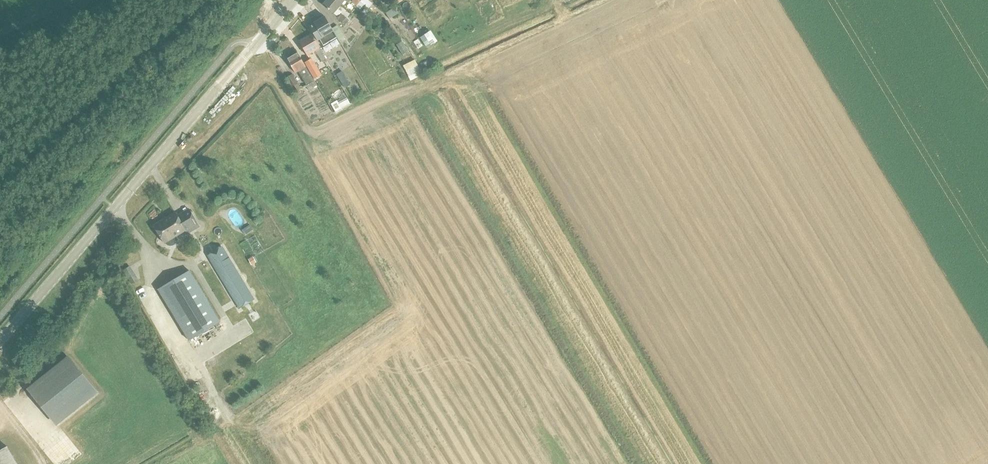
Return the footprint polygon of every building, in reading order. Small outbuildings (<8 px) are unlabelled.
[(323,6),(333,15),(341,5),(335,0),(328,0),(323,6)] [(357,0),(354,0),(352,2),(360,9),(363,5),(357,0)] [(363,5),(369,9),(372,5),(366,0),(357,0),(363,5)] [(389,12),(386,14),(390,20),(392,18),(399,14),(397,10),(395,8),(389,12)] [(350,20),(342,14),(338,19),(346,25),(350,20)] [(337,38),(331,29),(332,28),(325,17),(314,23),(314,24),(309,27),(318,41),(320,40),(323,46),(337,38)] [(337,25),(332,28),(331,29),(337,38),(341,45),(342,45),(340,41),(345,38),(337,25)] [(420,38),(427,48),(438,42),(431,31),(420,38)] [(316,52),(322,63),(326,61),(312,36),(300,43),(307,56),(316,52)] [(306,87),(309,91),(317,86),(315,82),(298,54),(287,60),(296,74),(300,71),(308,86),(306,87)] [(312,59),(305,62),(315,79),(322,75),(312,59)] [(403,66),(411,81),(423,75),(415,60),(403,66)] [(286,79),(295,94),(301,90),(293,75),(286,79)] [(347,78),(341,81),(345,88),(351,85),(347,78)] [(331,104),(335,112),(350,104),(346,96),(331,104)] [(176,236),(186,230),(187,232),(197,226),(192,217),(182,223),(176,213),(154,226),(164,243),(165,242),(166,244),(168,246),(171,246),(173,246),(175,244),(177,243),(177,241),(177,238),(176,236)] [(245,226),(247,232),(253,230),(251,223),(245,226)] [(209,255),(242,307),(256,299),(223,247),(209,255)] [(132,264),(126,267),(134,281),(140,277),(132,264)] [(159,289),(192,340),(222,320),(189,270),(159,289)] [(58,424),(97,393),(68,357),(29,388),(58,424)] [(229,375),(222,378),(224,384),(232,381),(229,375)] [(7,446),(0,450),(0,463),(17,463),(7,446)]
